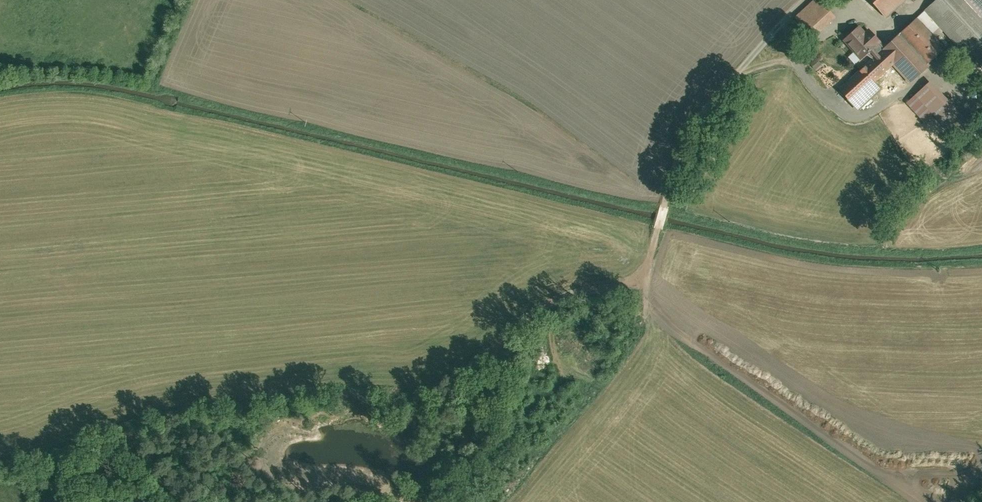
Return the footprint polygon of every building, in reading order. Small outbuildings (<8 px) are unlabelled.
[(818,0),(795,21),(813,40),(835,19),(818,0)] [(839,91),(857,111),(880,90),(872,81),(891,64),(909,85),(929,68),(927,65),(945,49),(935,39),(943,31),(976,68),(981,63),(981,22),(962,0),(938,0),(886,47),(869,28),(865,32),(859,25),(842,40),(861,62),(869,55),(873,60),(839,91)] [(886,18),(906,0),(870,0),(886,18)] [(981,22),(981,0),(962,0),(981,22)] [(927,82),(915,95),(957,136),(969,123),(927,82)]
